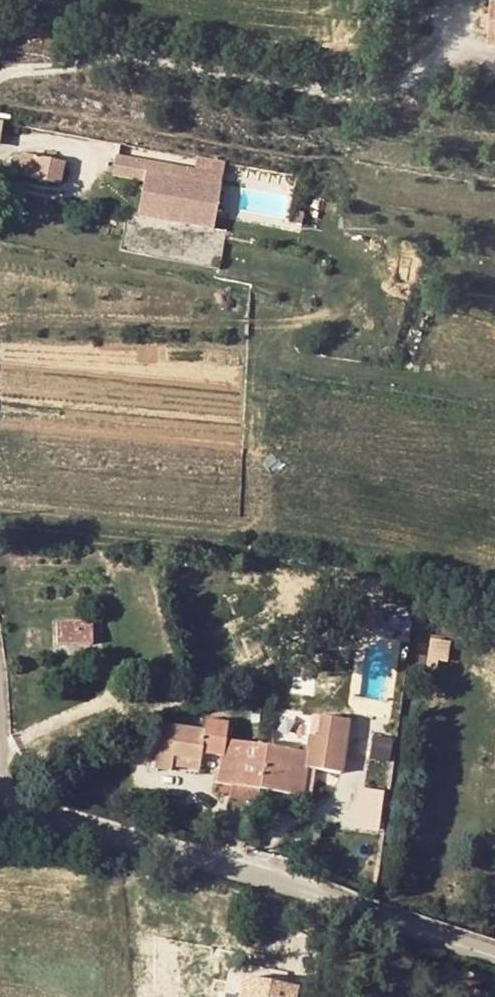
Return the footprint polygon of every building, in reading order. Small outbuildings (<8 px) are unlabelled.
[(414,81),(415,92),(426,91),(425,80),(414,81)] [(14,171),(37,177),(40,153),(20,149),(14,171)] [(40,153),(37,177),(61,182),(65,158),(40,153)] [(143,196),(139,219),(211,232),(221,189),(219,189),(185,183),(169,179),(171,169),(117,159),(113,180),(111,190),(143,196)] [(186,172),(171,169),(169,179),(185,183),(186,172)] [(61,614),(62,638),(94,636),(94,613),(61,614)] [(365,622),(361,638),(375,640),(379,625),(365,622)] [(451,649),(430,646),(426,670),(437,671),(438,664),(447,666),(451,649)] [(325,671),(295,666),(290,691),(320,698),(325,671)] [(230,790),(254,794),(260,751),(223,744),(226,729),(205,725),(203,734),(160,726),(153,769),(195,777),(200,755),(221,759),(216,787),(230,790)] [(300,759),(260,751),(254,794),(295,802),(300,776),(312,778),(336,783),(346,731),(317,726),(313,745),(303,743),(300,759)] [(295,802),(307,804),(312,778),(300,776),(295,802)] [(228,799),(252,803),(254,794),(230,790),(228,799)] [(242,978),(239,996),(296,996),(297,989),(242,978)]
